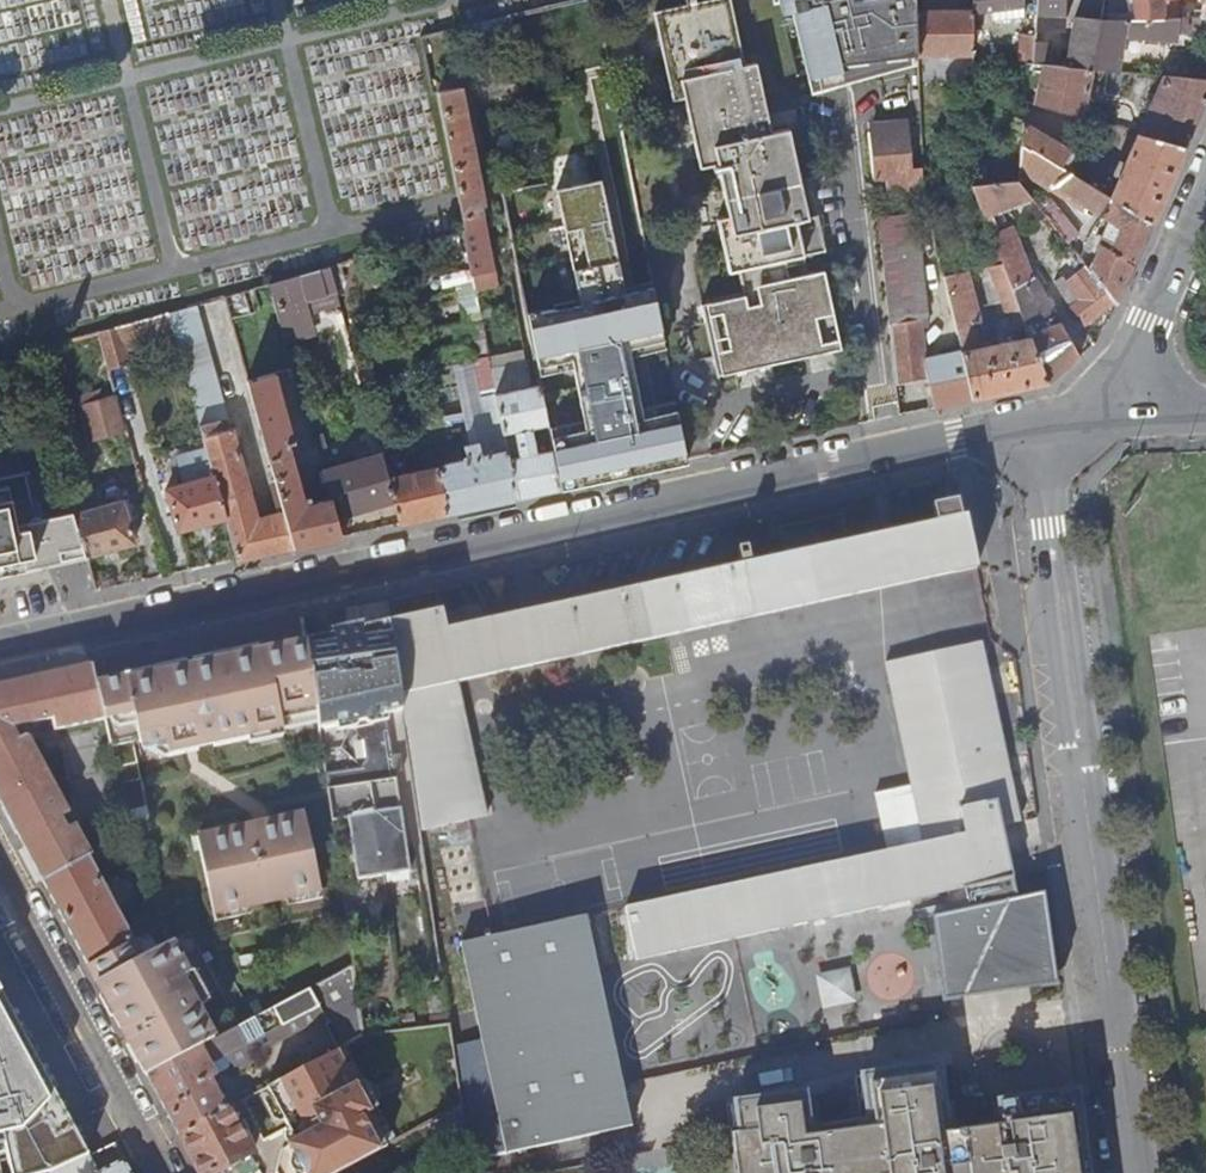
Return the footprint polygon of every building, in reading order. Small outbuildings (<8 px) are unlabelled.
[(725,220),(714,222),(731,276),(738,275),(743,300),(701,308),(717,379),(841,352),(824,275),(796,280),(792,262),(822,256),(787,133),(770,137),(755,66),(743,68),(728,0),(725,0),(655,15),(673,104),(684,101),(698,171),(714,168),(725,220)] [(783,17),(794,14),(814,97),(844,91),(840,74),(905,58),(904,56),(916,53),(913,10),(913,0),(778,0),(783,17)] [(971,11),(971,54),(971,66),(983,66),(983,26),(979,26),(979,13),(989,12),(990,22),(1019,19),(1019,9),(1021,9),(1021,0),(971,0),(971,11)] [(1033,30),(1060,31),(1062,0),(1035,0),(1033,30)] [(1135,19),(1179,19),(1179,14),(1167,14),(1167,0),(1132,0),(1135,19)] [(913,10),(916,53),(971,54),(971,11),(913,10)] [(1093,70),(1117,72),(1121,42),(1175,42),(1176,34),(1205,39),(1205,19),(1198,19),(1179,19),(1135,19),(1100,20),(1093,70)] [(1073,23),(1068,59),(1062,59),(1061,67),(1092,70),(1093,70),(1100,20),(1091,21),(1076,23),(1073,23)] [(1019,34),(1019,63),(1026,64),(1031,64),(1032,37),(1033,35),(1019,34)] [(1032,37),(1031,64),(1041,65),(1042,38),(1032,37)] [(1040,77),(1033,103),(1081,116),(1092,70),(1061,67),(1043,65),(1040,77)] [(1134,67),(1133,74),(1161,77),(1162,69),(1134,67)] [(1155,97),(1140,134),(1185,147),(1205,96),(1205,81),(1163,77),(1160,85),(1155,97)] [(447,83),(436,85),(457,193),(460,207),(460,209),(465,230),(462,231),(472,277),(494,272),(482,208),(485,207),(460,87),(449,89),(447,83)] [(1019,141),(1066,170),(1075,154),(1020,120),(1019,141)] [(868,130),(875,194),(882,193),(880,175),(898,173),(900,191),(922,190),(921,170),(909,171),(907,154),(913,152),(911,135),(905,135),(904,126),(868,130)] [(1122,173),(1112,199),(1152,224),(1185,147),(1140,134),(1138,133),(1128,159),(1125,165),(1119,162),(1115,172),(1118,174),(1119,172),(1122,173)] [(1017,165),(1110,224),(1089,272),(1114,303),(1117,306),(1152,224),(1112,199),(1066,170),(1019,141),(1017,165)] [(1121,156),(1119,162),(1125,165),(1128,159),(1121,156)] [(988,161),(989,179),(1006,178),(1005,159),(988,161)] [(970,184),(981,212),(1029,196),(1016,180),(1007,181),(970,184)] [(1033,201),(1077,257),(1082,253),(1073,241),(1077,236),(1043,194),(1033,201)] [(1029,196),(981,212),(984,218),(999,213),(1033,201),(1029,196)] [(1002,265),(1025,326),(1030,338),(1047,385),(1058,376),(1080,357),(1034,282),(1031,283),(1010,232),(1007,233),(999,213),(984,218),(1002,265)] [(880,217),(892,323),(920,319),(921,328),(928,327),(915,214),(880,217)] [(990,268),(1009,316),(1013,314),(1018,328),(1025,326),(1002,265),(990,268)] [(1056,282),(1069,309),(1084,326),(1114,303),(1089,272),(1084,266),(1066,280),(1063,276),(1056,282)] [(269,286),(285,343),(313,335),(308,315),(304,302),(336,293),(329,269),(269,286)] [(943,278),(958,338),(976,333),(974,326),(979,325),(967,273),(943,278)] [(304,302),(308,315),(339,306),(336,293),(304,302)] [(172,330),(199,428),(227,421),(194,306),(167,314),(172,330)] [(99,333),(107,362),(122,357),(119,345),(172,330),(167,314),(99,333)] [(889,324),(896,386),(922,381),(928,380),(923,360),(925,359),(921,328),(920,319),(892,323),(889,324)] [(961,353),(973,401),(1010,393),(1047,385),(1030,338),(961,353)] [(490,372),(496,399),(503,435),(515,433),(520,459),(509,461),(517,501),(545,495),(559,491),(552,451),(537,454),(532,429),(547,426),(544,412),(539,386),(531,388),(525,365),(490,372)] [(97,376),(102,396),(116,392),(110,372),(97,376)] [(308,460),(320,502),(311,505),(310,499),(304,501),(289,446),(294,445),(274,375),(247,382),(278,493),(284,514),(294,550),(324,543),(340,540),(337,528),(335,519),(322,474),(314,447),(307,449),(310,459),(308,460)] [(922,381),(928,411),(935,410),(928,380),(922,381)] [(639,392),(654,454),(652,471),(688,463),(672,385),(639,392)] [(594,438),(603,482),(652,471),(654,454),(639,392),(587,403),(594,438)] [(80,407),(90,441),(126,431),(117,397),(80,407)] [(439,470),(396,479),(382,430),(375,432),(382,457),(395,503),(401,526),(465,512),(517,501),(509,461),(503,435),(496,399),(482,402),(493,456),(484,458),(481,445),(467,448),(469,462),(446,466),(439,470)] [(544,412),(547,426),(551,447),(594,438),(587,403),(544,412)] [(200,431),(213,476),(225,520),(237,562),(270,555),(294,550),(284,514),(276,516),(256,522),(230,432),(210,438),(207,429),(200,431)] [(552,451),(559,491),(588,485),(603,482),(594,438),(551,447),(552,451)] [(322,474),(335,519),(395,503),(382,457),(322,474)] [(165,490),(178,532),(225,520),(213,476),(165,490)] [(271,496),(276,516),(284,514),(278,493),(271,496)] [(76,515),(89,558),(136,544),(130,523),(135,522),(129,501),(76,515)] [(47,567),(47,566),(45,559),(56,557),(45,519),(40,505),(34,506),(34,509),(31,509),(30,508),(29,507),(27,505),(24,504),(20,503),(18,502),(13,502),(0,505),(0,577),(47,567)] [(45,519),(56,557),(45,559),(47,566),(89,558),(76,515),(75,513),(45,519)] [(392,623),(405,713),(423,832),(489,818),(459,684),(979,569),(968,517),(846,544),(841,523),(790,534),(794,556),(753,564),(749,547),(740,549),(744,566),(448,632),(443,612),(392,623)] [(337,528),(340,540),(346,538),(343,527),(337,528)] [(308,642),(319,715),(322,731),(355,723),(357,737),(364,742),(367,760),(362,766),(363,769),(328,774),(336,823),(351,821),(361,882),(419,872),(417,855),(410,856),(397,775),(404,774),(402,757),(394,758),(388,716),(405,713),(392,623),(308,642)] [(239,657),(256,735),(284,728),(283,725),(319,715),(308,642),(239,657)] [(628,908),(639,960),(944,894),(949,916),(930,919),(947,1002),(1059,987),(1047,895),(1038,897),(1020,901),(1016,880),(1017,880),(1006,827),(1023,823),(984,642),(888,663),(926,844),(628,908)] [(170,675),(187,755),(200,751),(199,748),(215,744),(216,747),(251,738),(251,737),(256,735),(239,657),(224,660),(225,663),(170,675)] [(44,881),(89,857),(93,855),(77,825),(71,828),(67,821),(73,818),(57,786),(90,772),(86,764),(52,778),(29,735),(26,734),(20,737),(16,732),(22,730),(22,725),(53,720),(56,730),(106,720),(99,687),(95,666),(0,687),(0,799),(44,881)] [(106,720),(114,755),(141,749),(165,743),(169,759),(187,755),(170,675),(158,677),(158,674),(99,687),(106,720)] [(126,812),(128,821),(150,816),(148,807),(126,812)] [(275,822),(283,859),(313,843),(307,816),(275,822)] [(204,837),(215,888),(217,887),(219,894),(283,859),(275,822),(273,823),(274,827),(254,831),(254,827),(204,837)] [(202,850),(210,889),(215,888),(204,837),(202,838),(200,832),(194,834),(197,851),(202,850)] [(219,894),(223,913),(316,893),(310,868),(317,866),(313,843),(283,859),(219,894)] [(441,851),(458,926),(489,919),(472,844),(441,851)] [(44,881),(90,966),(133,942),(106,890),(114,886),(109,878),(102,882),(89,857),(44,881)] [(463,946),(510,1155),(634,1128),(624,1081),(587,918),(463,946)] [(90,966),(112,1008),(186,968),(172,942),(142,957),(133,942),(90,966)] [(2,984),(31,977),(13,943),(0,946),(0,985),(2,984)] [(826,1006),(860,999),(853,964),(818,972),(826,1006)] [(312,989),(328,1017),(335,1013),(337,1017),(336,1019),(332,1024),(345,1047),(368,1035),(357,966),(312,989)] [(112,1008),(149,1077),(215,1041),(197,1008),(202,1004),(186,975),(188,973),(186,968),(112,1008)] [(90,1149),(2,984),(0,985),(0,1148),(8,1146),(15,1172),(27,1172),(36,1171),(54,1166),(90,1149)] [(149,1077),(180,1134),(229,1108),(216,1085),(221,1081),(209,1058),(225,1049),(236,1071),(256,1060),(252,1054),(321,1016),(308,992),(215,1041),(149,1077)] [(267,1088),(314,1172),(343,1172),(378,1155),(389,1148),(370,1113),(379,1108),(364,1082),(356,1087),(336,1052),(267,1088)] [(948,1067),(941,1068),(950,1136),(957,1135),(948,1067)] [(1081,1112),(1078,1095),(1058,1098),(1013,1104),(995,1106),(997,1121),(998,1129),(957,1135),(950,1136),(941,1068),(876,1077),(859,1079),(862,1099),(866,1126),(819,1132),(816,1109),(814,1095),(795,1098),(740,1105),(744,1135),(736,1136),(736,1138),(741,1172),(1089,1172),(1081,1112)] [(732,1106),(736,1136),(744,1135),(740,1105),(732,1106)] [(201,1172),(217,1172),(254,1152),(230,1107),(229,1108),(180,1134),(201,1172)] [(432,1126),(446,1151),(468,1139),(463,1109),(432,1126)] [(37,1172),(137,1172),(125,1152),(100,1166),(90,1149),(54,1166),(36,1171),(37,1172)]
